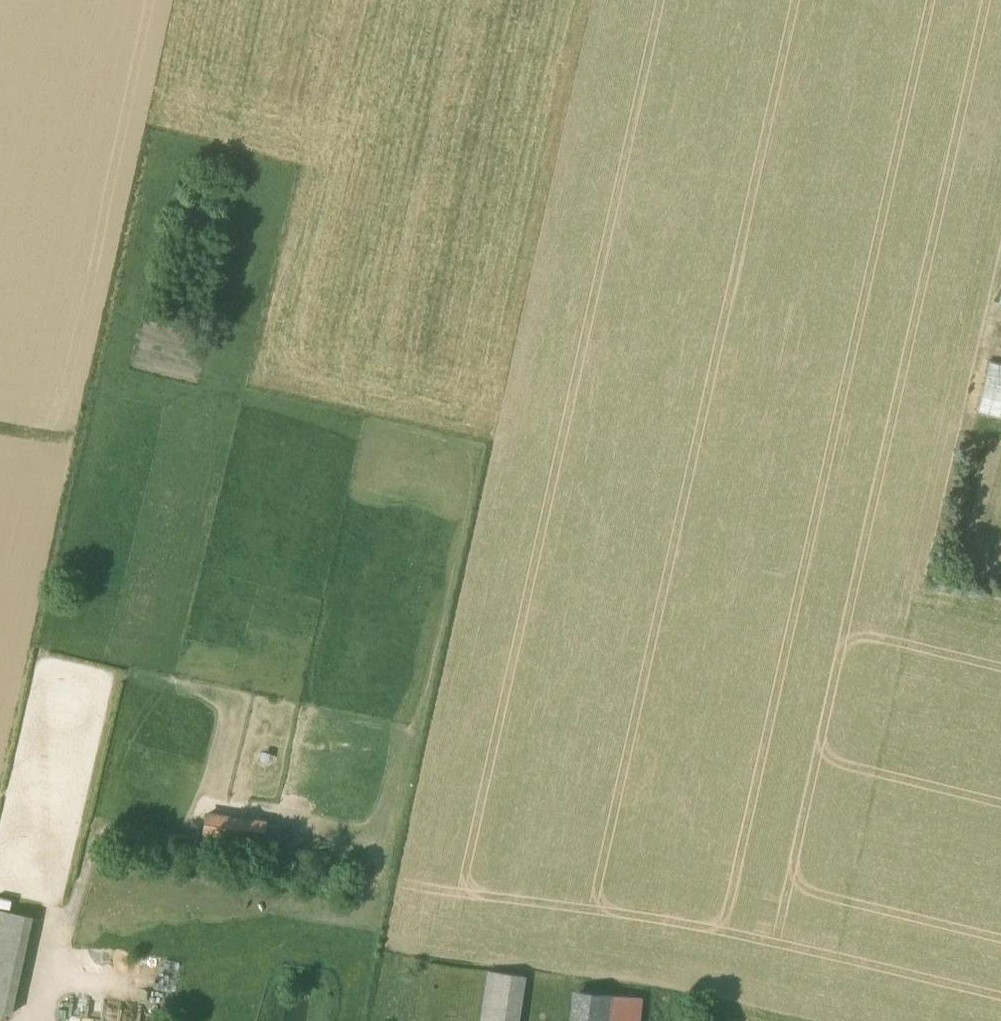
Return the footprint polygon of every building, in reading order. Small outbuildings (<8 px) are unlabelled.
[(1000,419),(1000,364),(988,361),(976,413),(1000,419)] [(203,835),(244,841),(247,822),(206,816),(203,835)] [(11,1014),(33,917),(0,909),(0,1012),(11,1014)] [(481,1020),(518,1020),(524,976),(489,971),(481,1020)] [(614,996),(579,992),(576,1020),(612,1020),(614,996)] [(614,996),(612,1020),(639,1020),(642,998),(614,996)]
